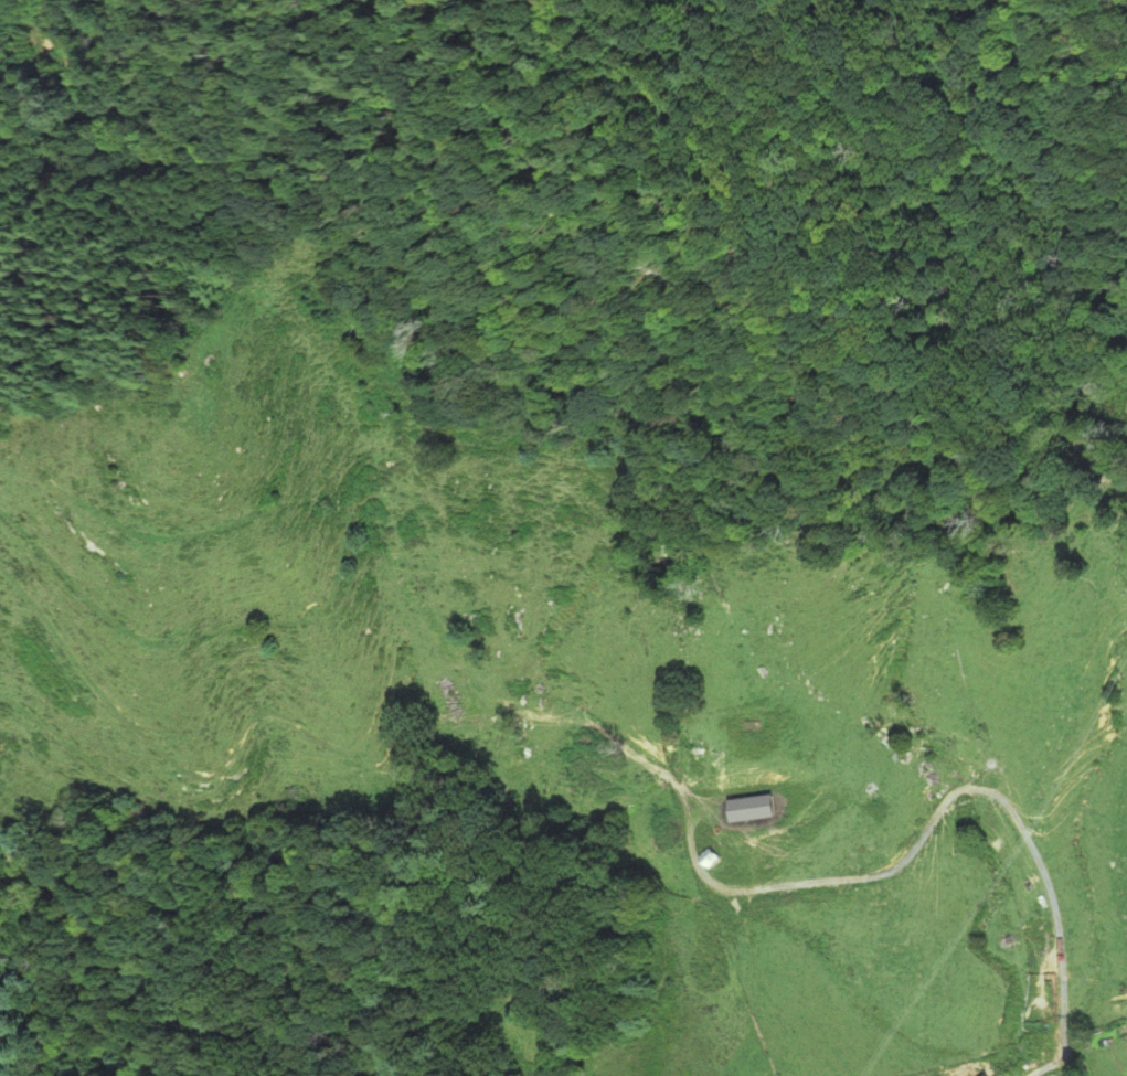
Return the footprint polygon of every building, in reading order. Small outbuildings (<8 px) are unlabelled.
[(711,869),(721,858),(709,847),(699,858),(711,869)]
